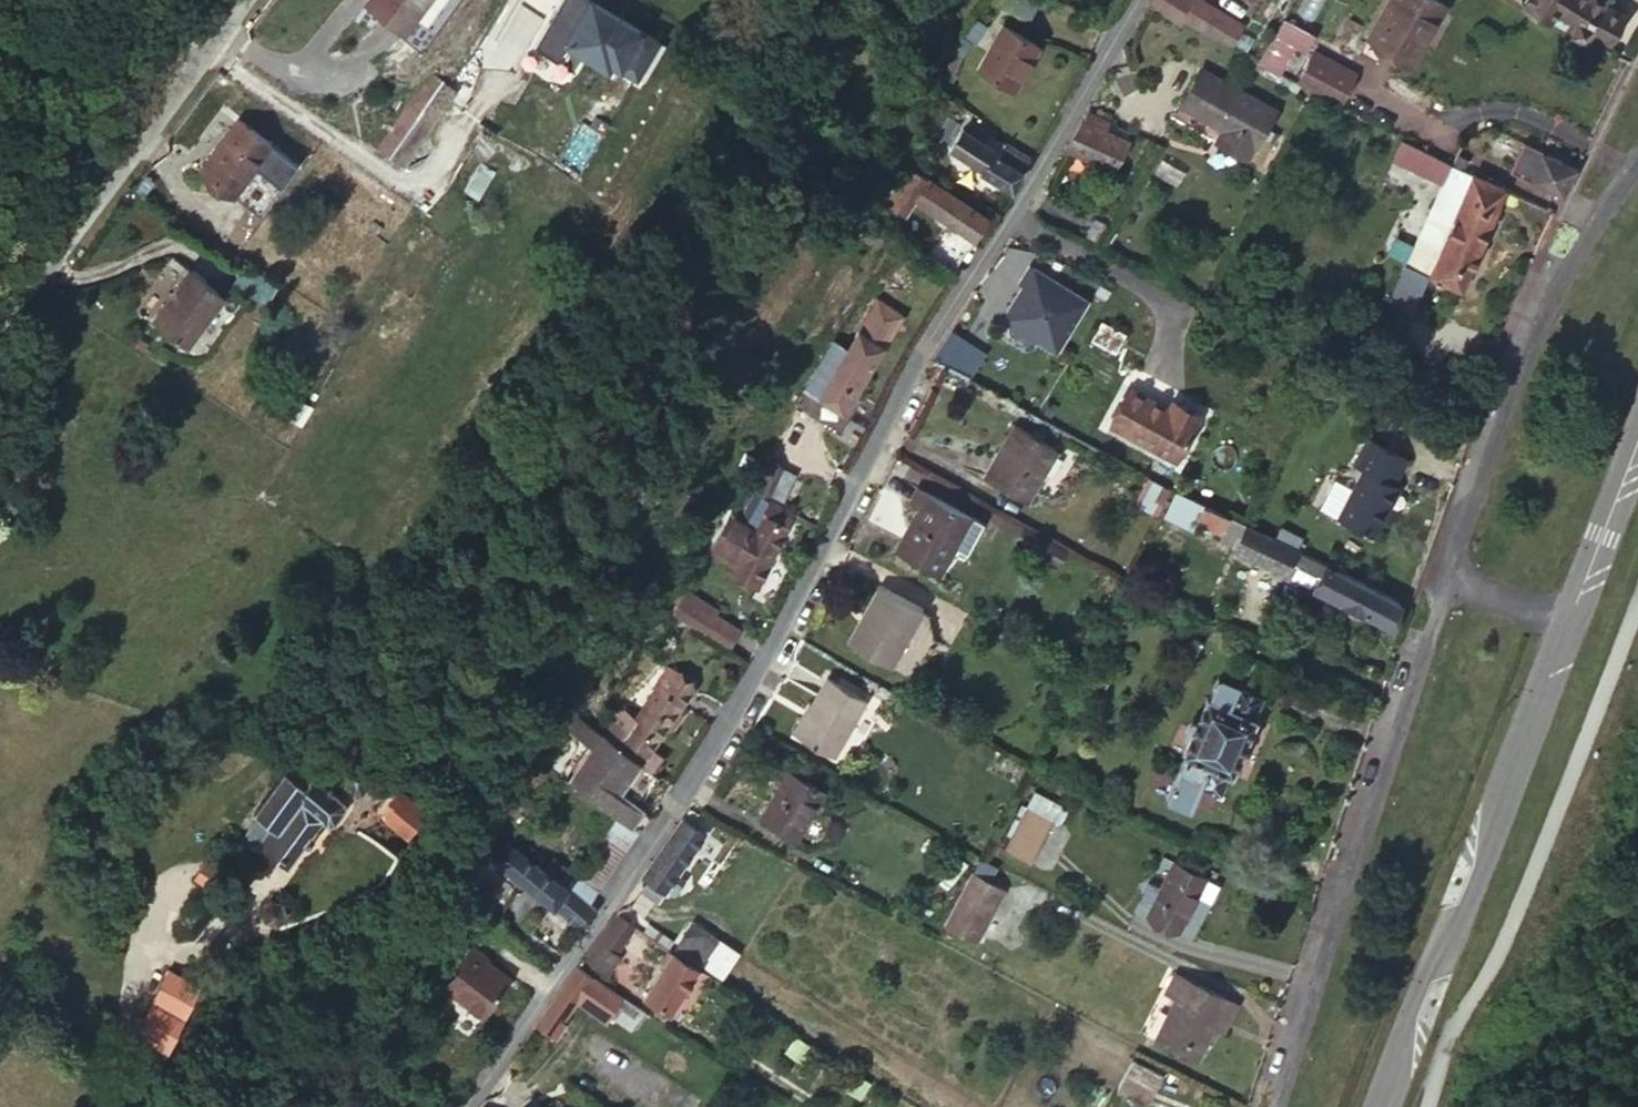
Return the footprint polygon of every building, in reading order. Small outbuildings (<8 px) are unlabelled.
[(377,10),(393,22),(383,36),(403,51),(414,37),(441,0),(385,0),(377,10)] [(639,87),(665,39),(590,0),(560,0),(534,50),(560,63),(567,50),(639,87)] [(1160,5),(1191,20),(1203,0),(1163,0),(1160,5)] [(1227,10),(1208,0),(1203,0),(1191,20),(1215,32),(1227,10)] [(1447,0),(1399,0),(1380,36),(1425,63),(1457,6),(1447,0)] [(1530,9),(1535,0),(1514,0),(1530,9)] [(1590,45),(1597,34),(1617,44),(1634,14),(1609,0),(1535,0),(1530,9),(1590,45)] [(393,22),(377,10),(367,24),(383,36),(393,22)] [(1215,32),(1247,47),(1259,26),(1227,10),(1215,32)] [(1312,32),(1293,20),(1268,59),(1290,71),(1305,44),(1312,32)] [(1047,48),(1009,26),(985,73),(1022,93),(1047,48)] [(1328,39),(1312,32),(1305,44),(1321,51),(1328,39)] [(1306,80),(1331,91),(1354,103),(1371,77),(1321,51),(1306,80)] [(1289,108),(1209,71),(1190,109),(1236,131),(1228,149),(1260,165),(1289,108)] [(1120,125),(1098,112),(1076,148),(1123,171),(1134,149),(1113,139),(1120,125)] [(206,168),(240,193),(278,143),(246,118),(206,168)] [(1033,176),(1044,157),(1019,141),(1009,160),(1033,176)] [(1575,201),(1587,172),(1537,147),(1523,175),(1575,201)] [(1021,193),(1033,176),(1009,160),(992,148),(984,160),(995,166),(991,174),(1021,193)] [(1517,190),(1473,166),(1422,270),(1467,291),(1517,190)] [(899,235),(916,209),(928,189),(915,183),(886,225),(899,235)] [(928,189),(916,209),(983,252),(995,232),(928,189)] [(1404,264),(1386,306),(1414,317),(1431,276),(1404,264)] [(1059,358),(1090,297),(1031,268),(1001,329),(1059,358)] [(227,300),(194,270),(149,319),(183,348),(227,300)] [(913,324),(888,308),(856,359),(841,350),(820,386),(834,395),(824,410),(851,425),(913,324)] [(1196,409),(1164,391),(1159,402),(1136,391),(1117,426),(1171,454),(1196,409)] [(1061,458),(1013,429),(986,478),(1033,505),(1061,458)] [(1420,463),(1381,442),(1367,469),(1378,475),(1350,526),(1387,543),(1412,493),(1406,490),(1420,463)] [(777,449),(757,481),(772,491),(782,495),(803,464),(777,449)] [(772,491),(757,481),(742,508),(758,516),(772,491)] [(800,507),(782,495),(772,491),(758,516),(742,508),(737,505),(713,545),(734,556),(731,561),(759,579),(800,507)] [(989,531),(924,494),(914,512),(929,521),(906,564),(945,586),(958,561),(970,568),(989,531)] [(1402,608),(1294,553),(1251,530),(1233,521),(1223,540),(1239,547),(1235,553),(1281,578),(1313,595),(1312,597),(1389,636),(1402,608)] [(685,586),(672,606),(695,623),(699,625),(709,609),(712,605),(685,586)] [(932,616),(887,590),(854,646),(901,672),(932,616)] [(699,625),(722,640),(733,624),(709,609),(699,625)] [(742,657),(736,666),(744,671),(749,662),(742,657)] [(642,758),(651,763),(660,748),(650,742),(662,721),(669,724),(673,715),(667,712),(675,697),(686,678),(661,663),(630,716),(609,704),(595,729),(604,733),(615,741),(642,758)] [(831,757),(863,700),(830,680),(808,722),(801,717),(792,734),(831,757)] [(1232,708),(1243,687),(1229,681),(1218,699),(1232,708)] [(1268,700),(1243,687),(1232,708),(1218,699),(1214,696),(1186,754),(1196,758),(1176,798),(1199,811),(1208,791),(1222,797),(1233,776),(1238,778),(1263,726),(1256,723),(1268,700)] [(667,712),(673,715),(682,701),(675,697),(667,712)] [(615,741),(604,733),(576,783),(619,811),(643,829),(656,809),(624,789),(642,758),(615,741)] [(342,791),(356,800),(362,799),(374,783),(373,776),(359,767),(342,791)] [(829,788),(793,768),(763,820),(800,841),(829,788)] [(306,794),(288,782),(250,831),(292,864),(324,820),(336,829),(351,811),(315,781),(306,794)] [(425,809),(403,791),(387,813),(408,830),(425,809)] [(1065,814),(1035,800),(1012,848),(1039,862),(1065,814)] [(627,857),(643,829),(619,811),(579,873),(605,893),(627,857)] [(707,832),(683,816),(645,872),(655,879),(670,889),(707,832)] [(507,834),(491,823),(477,843),(493,855),(507,834)] [(597,902),(605,893),(579,873),(560,860),(554,868),(518,842),(503,862),(586,925),(591,928),(605,907),(597,902)] [(231,874),(212,860),(196,882),(203,887),(199,892),(210,899),(214,891),(218,894),(231,874)] [(1212,888),(1160,865),(1136,916),(1185,941),(1212,888)] [(1010,889),(980,872),(954,922),(982,938),(1010,889)] [(655,879),(649,889),(663,899),(670,889),(655,879)] [(294,908),(282,907),(274,916),(279,927),(289,929),(298,917),(294,908)] [(639,924),(617,911),(587,957),(608,972),(639,924)] [(651,918),(645,927),(667,942),(674,933),(651,918)] [(684,943),(728,972),(744,948),(698,920),(684,943)] [(482,1023),(516,982),(475,948),(441,989),(482,1023)] [(706,967),(677,949),(649,992),(679,1012),(706,967)] [(633,997),(582,964),(543,1021),(563,1036),(589,997),(620,1017),(633,997)] [(1159,1041),(1188,1057),(1195,1044),(1210,1052),(1218,1035),(1224,1024),(1233,1028),(1242,1010),(1178,974),(1167,994),(1181,1003),(1159,1041)] [(186,1026),(206,992),(176,976),(144,1039),(172,1054),(186,1026)] [(662,1015),(646,1004),(639,1015),(655,1026),(662,1015)] [(1224,1024),(1218,1035),(1226,1040),(1233,1028),(1224,1024)] [(1195,1044),(1188,1057),(1202,1065),(1210,1052),(1195,1044)] [(1146,1069),(1131,1100),(1147,1106),(1160,1106),(1171,1080),(1146,1069)] [(489,1106),(568,1106),(571,1103),(548,1085),(534,1106),(503,1086),(489,1106)]
